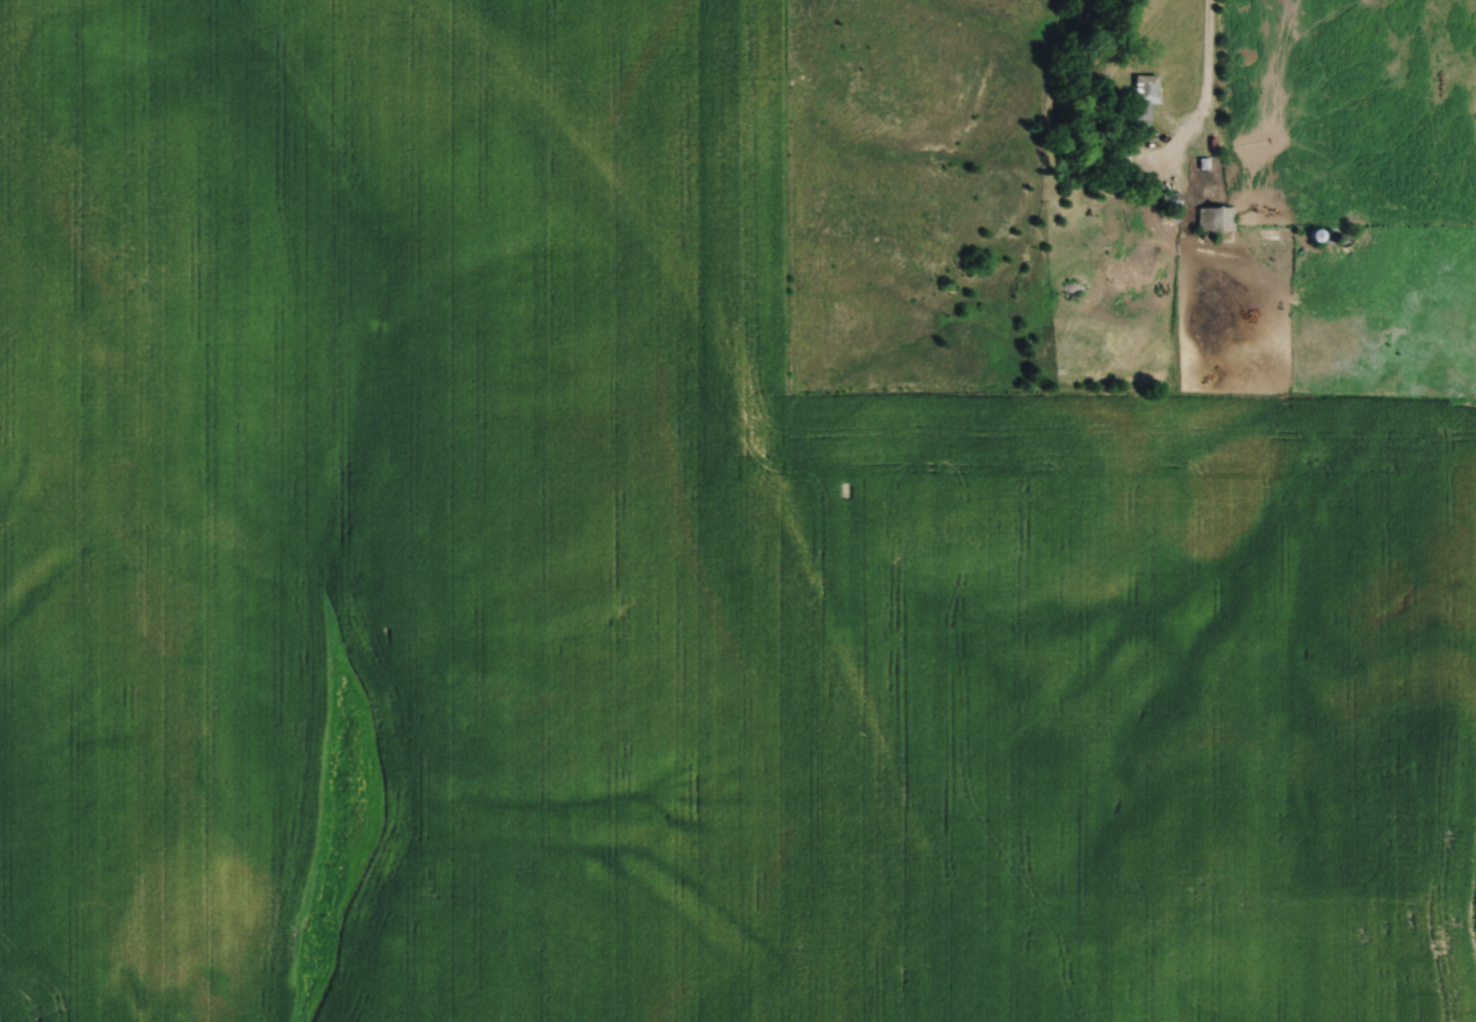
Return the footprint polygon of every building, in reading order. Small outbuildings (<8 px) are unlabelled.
[(1163,74),(1140,74),(1140,120),(1155,120),(1155,103),(1163,103),(1163,74)] [(1201,206),(1201,230),(1237,230),(1237,206),(1201,206)]
